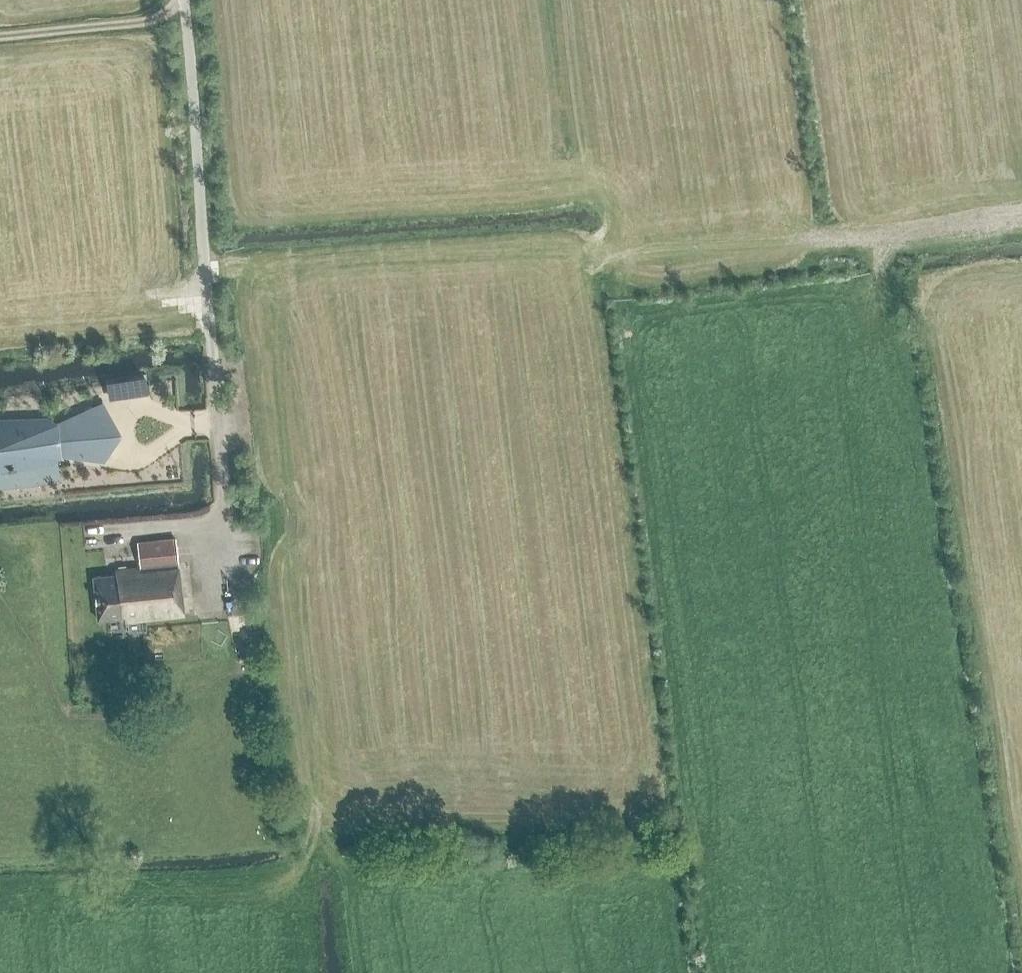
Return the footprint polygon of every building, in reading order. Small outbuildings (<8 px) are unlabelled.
[(145,393),(143,378),(125,380),(127,396),(145,393)] [(10,471),(52,464),(51,452),(59,451),(59,457),(105,463),(117,428),(104,407),(56,428),(57,430),(49,430),(48,422),(0,424),(0,449),(3,449),(10,471)] [(124,619),(125,622),(184,617),(177,541),(138,544),(141,569),(116,572),(116,576),(94,578),(98,621),(124,619)]
